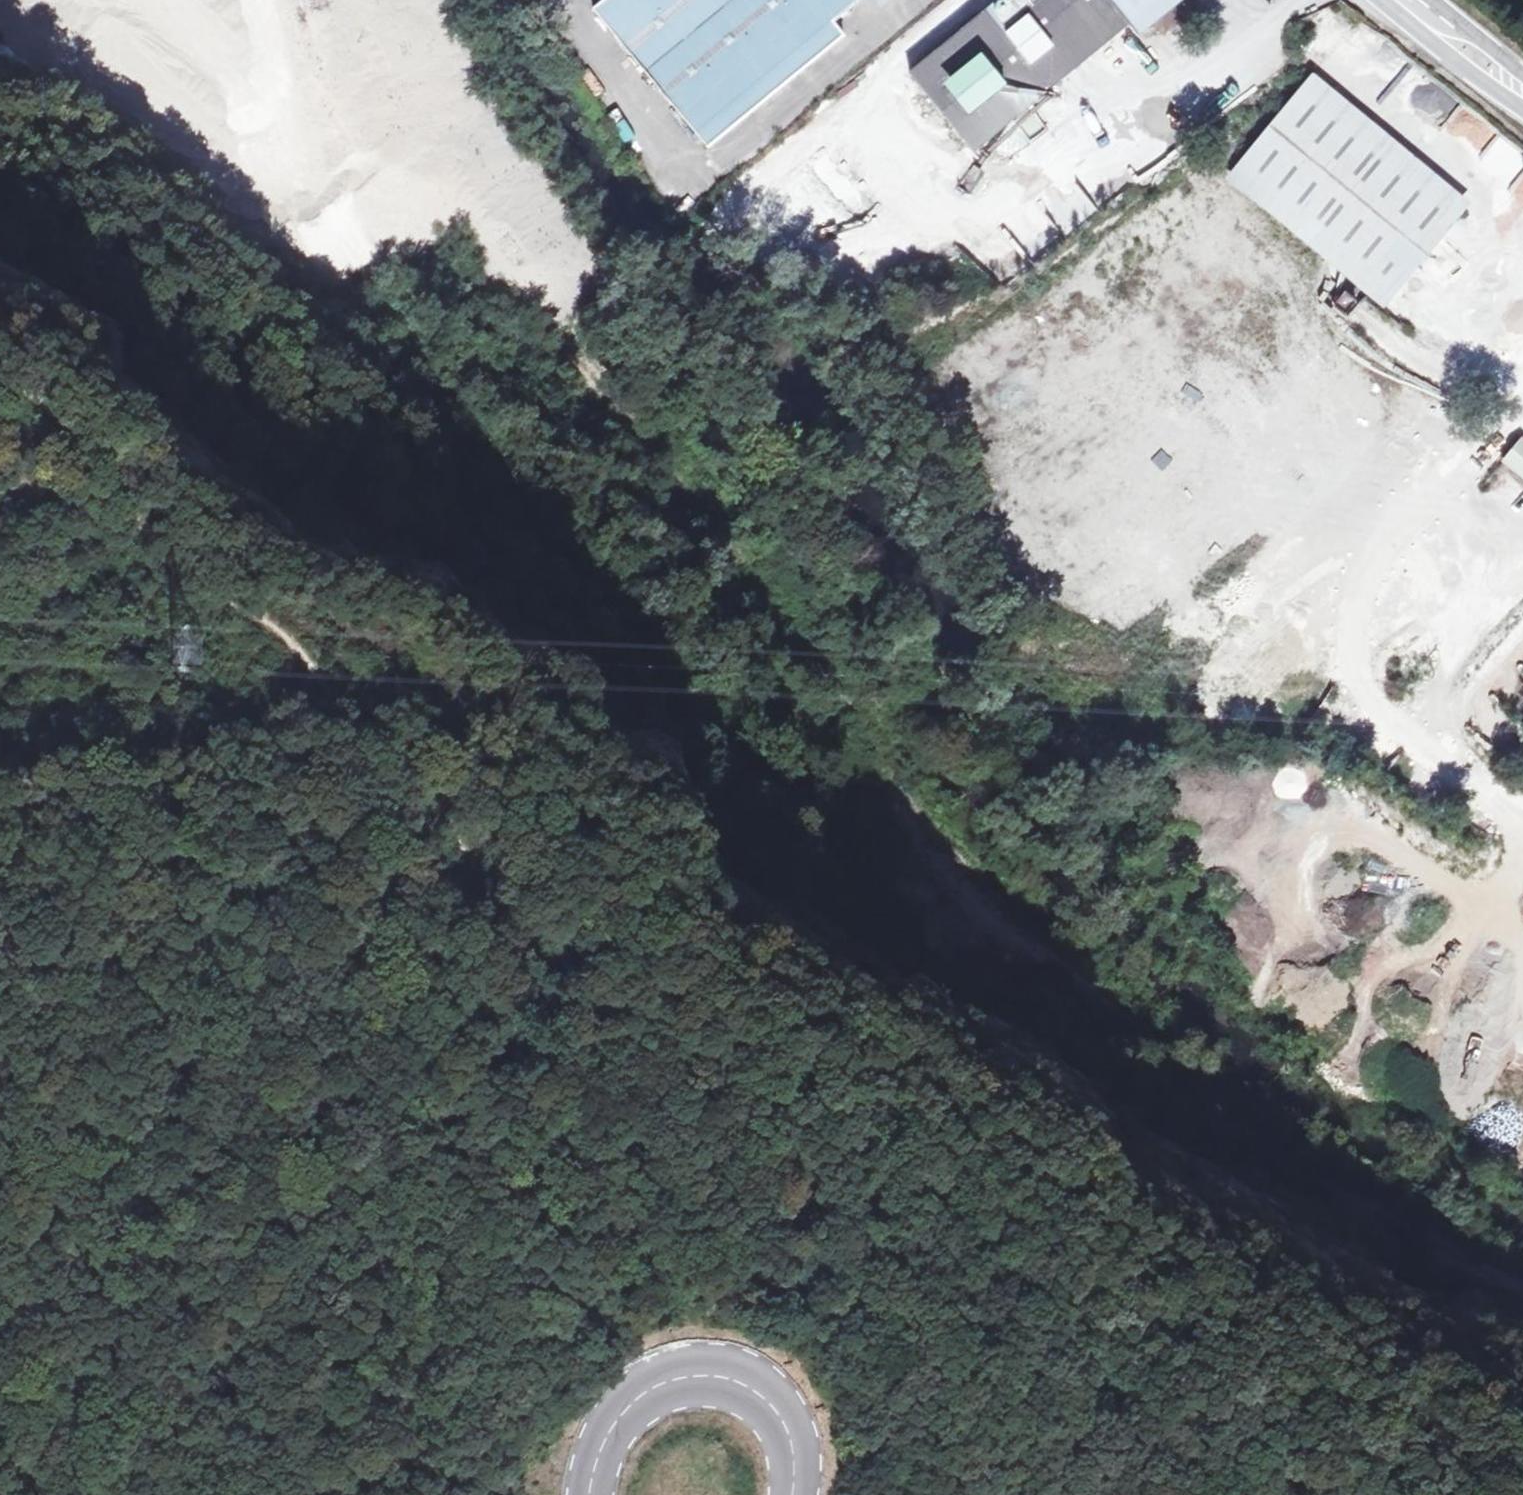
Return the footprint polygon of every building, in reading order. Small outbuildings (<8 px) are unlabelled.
[(590,11),(704,150),(840,37),(829,25),(858,0),(604,0),(590,11)] [(910,72),(974,152),(1129,24),(1159,0),(998,0),(910,72)] [(1176,0),(1159,0),(1129,24),(1137,34),(1177,1),(1176,0)] [(1307,85),(1238,168),(1393,295),(1462,212),(1307,85)] [(970,196),(987,176),(974,165),(957,184),(970,196)] [(1522,198),(1522,173),(1511,181),(1522,198)] [(1459,320),(1469,360),(1484,356),(1474,316),(1459,320)] [(1504,339),(1465,386),(1522,433),(1522,354),(1504,339)] [(1520,435),(1500,462),(1522,480),(1522,438),(1520,435)]
